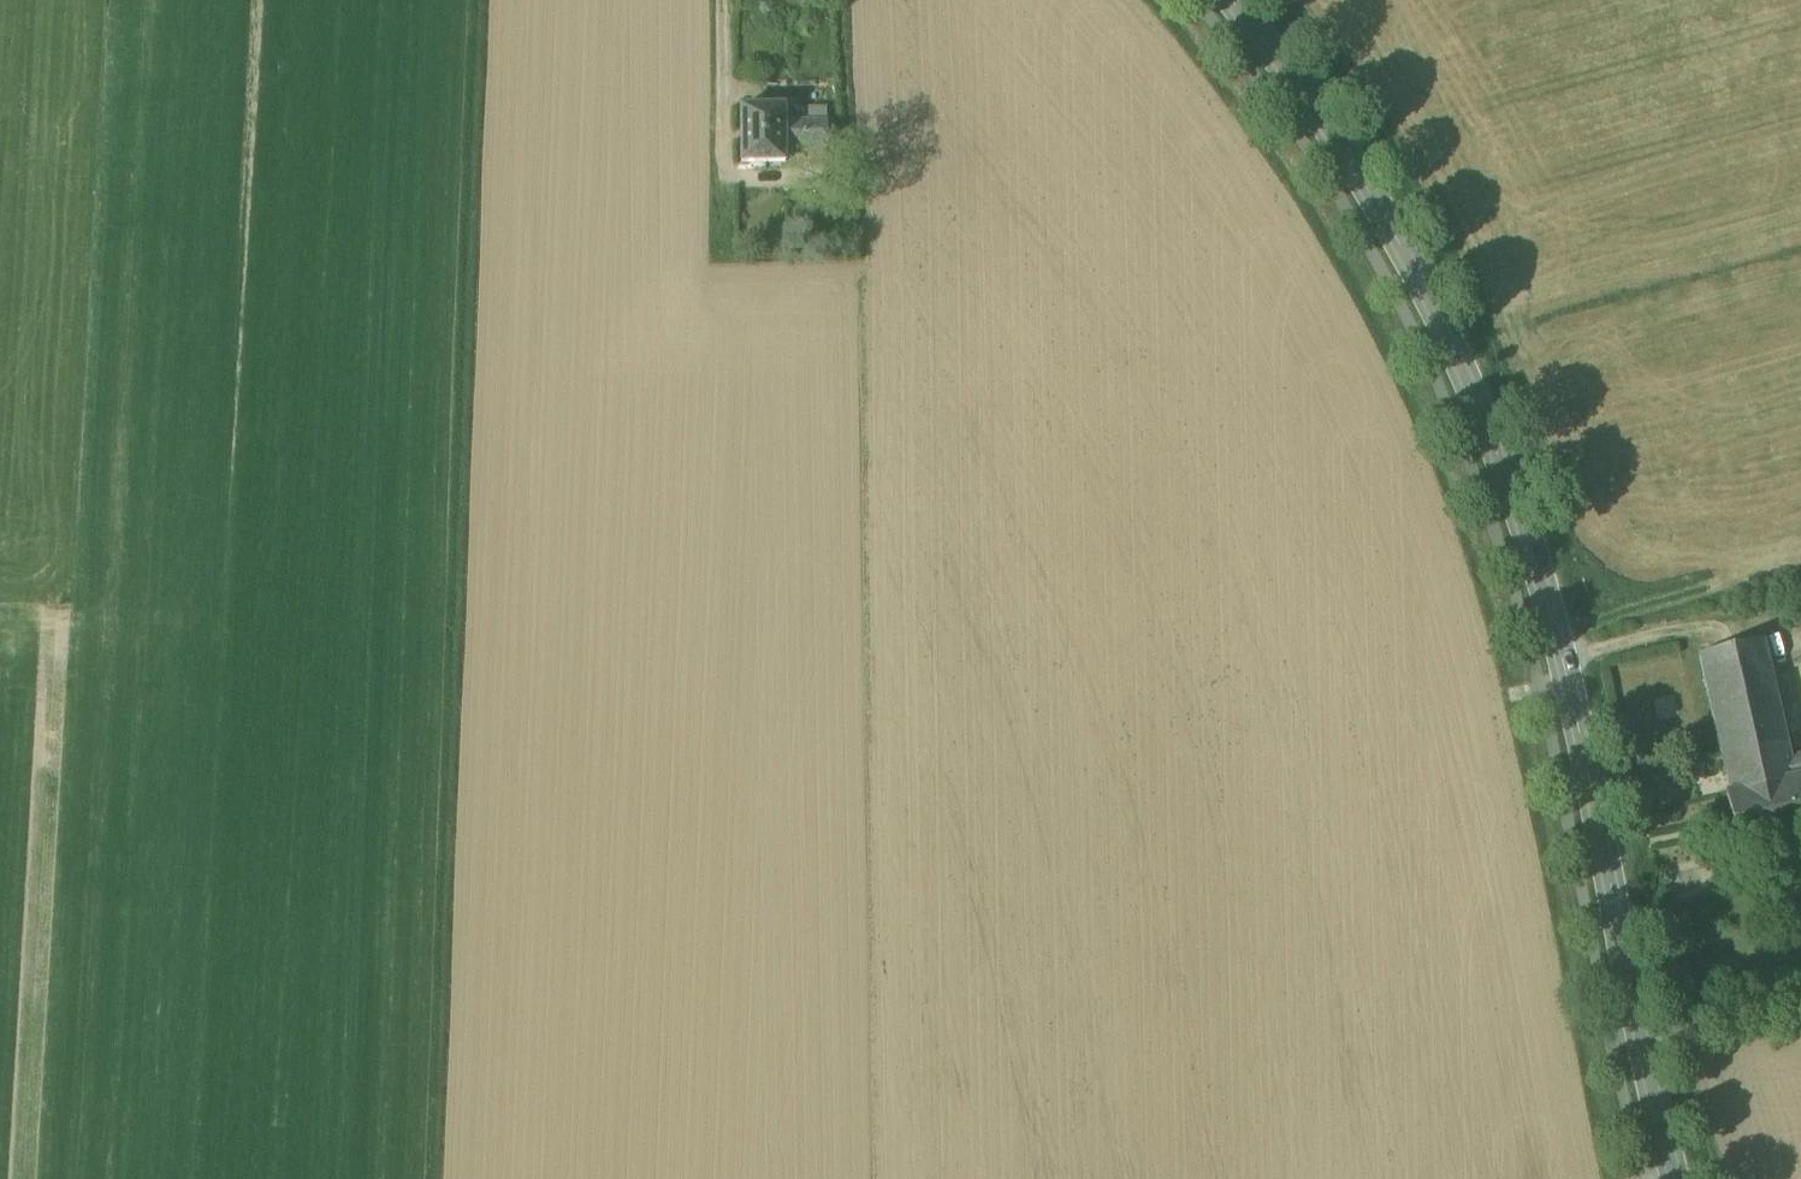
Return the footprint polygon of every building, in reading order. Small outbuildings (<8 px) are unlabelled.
[(759,109),(741,109),(742,165),(785,164),(785,149),(785,124),(785,108),(759,109)] [(827,123),(785,124),(785,149),(828,148),(827,123)] [(1763,642),(1697,657),(1728,795),(1794,780),(1789,759),(1763,642)] [(1789,759),(1794,780),(1800,779),(1800,757),(1789,759)] [(1725,796),(1738,853),(1800,839),(1800,779),(1794,780),(1728,795),(1725,796)]
